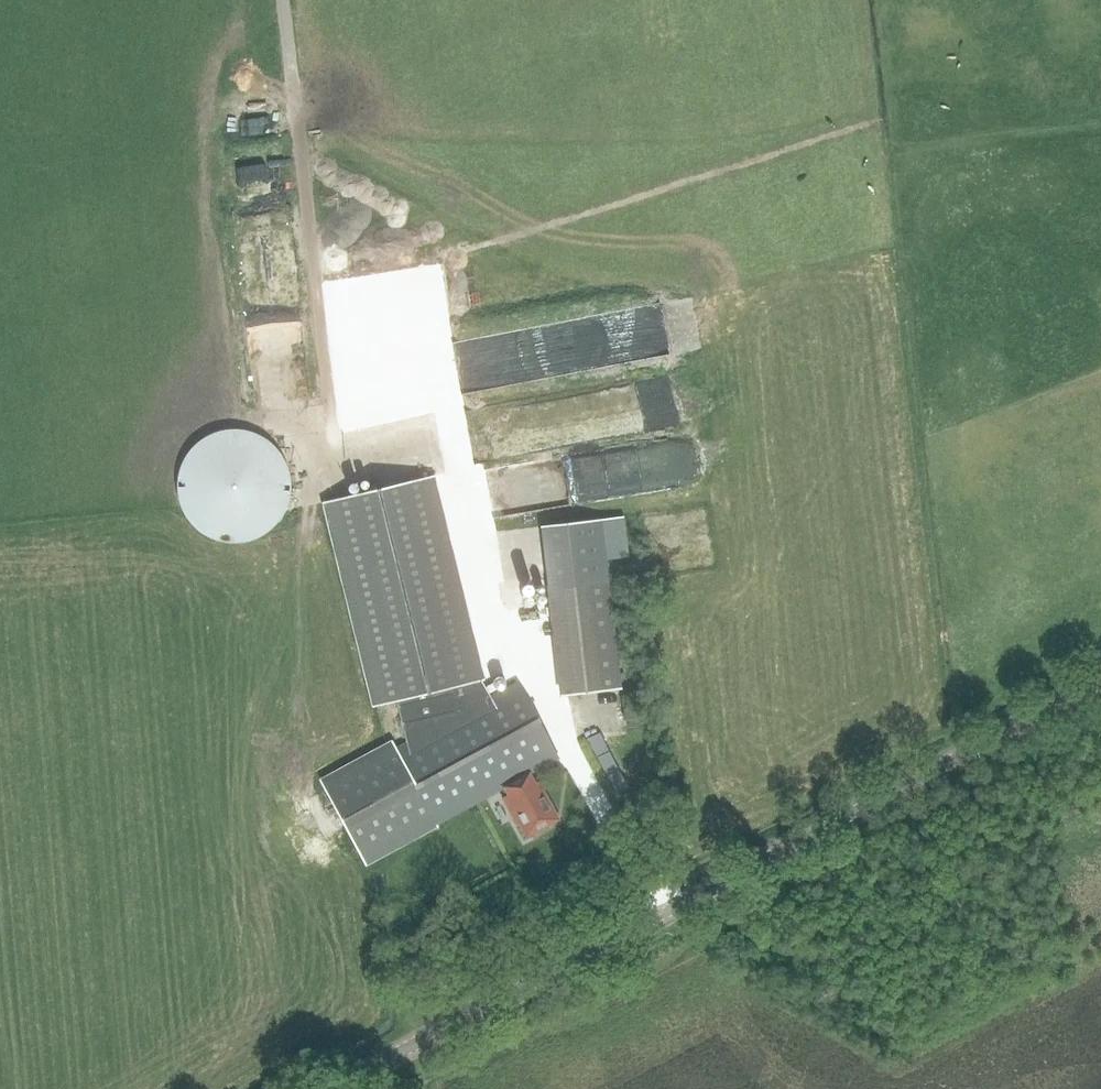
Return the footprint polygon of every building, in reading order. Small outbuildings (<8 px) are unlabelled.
[(178,472),(176,486),(178,499),(183,512),(191,524),(201,533),(213,539),(226,542),(240,543),(254,539),(266,533),(276,524),(284,512),(289,499),(290,486),(289,472),(284,459),(276,448),(266,439),(254,432),(240,429),(226,429),(213,432),(201,439),(191,448),(183,459),(178,472)] [(556,818),(537,783),(535,784),(529,773),(557,758),(516,682),(490,696),(481,681),(485,680),(434,475),(321,503),(372,707),(396,701),(406,742),(395,748),(391,740),(318,779),(364,862),(502,787),(507,795),(502,799),(515,824),(519,822),(526,834),(556,818)] [(621,689),(602,519),(540,526),(560,696),(621,689)] [(628,727),(637,726),(635,707),(623,709),(624,720),(626,719),(628,727)]
